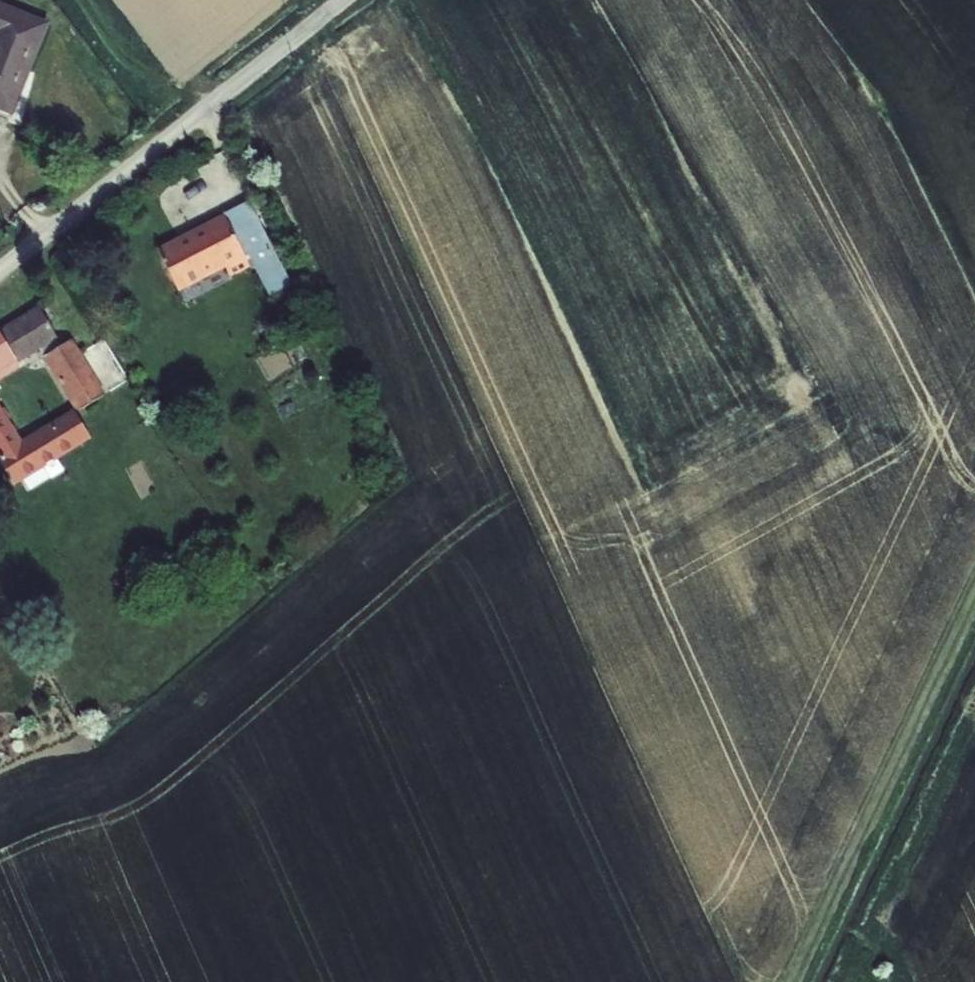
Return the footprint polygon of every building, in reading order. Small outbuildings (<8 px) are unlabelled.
[(56,48),(0,22),(0,56),(1,57),(0,59),(0,126),(19,135),(56,48)] [(210,228),(214,238),(239,227),(232,211),(206,222),(210,228)] [(214,238),(210,228),(143,258),(163,304),(210,282),(214,292),(234,283),(239,293),(265,281),(239,227),(214,238)] [(265,281),(239,293),(245,308),(271,296),(265,281)] [(42,342),(23,313),(0,327),(0,368),(42,342)] [(64,415),(91,398),(55,344),(30,361),(64,415)] [(74,443),(57,419),(8,450),(0,439),(0,488),(2,491),(74,443)]
